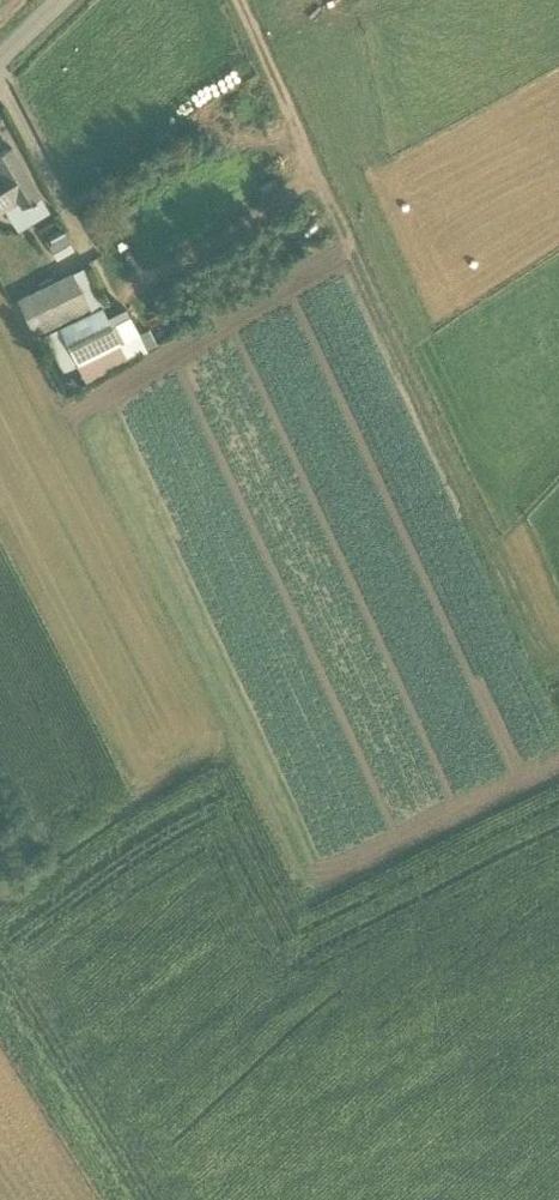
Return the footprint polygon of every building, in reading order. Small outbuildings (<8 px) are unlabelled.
[(5,212),(18,233),(49,215),(10,150),(0,156),(0,214),(5,212)] [(47,248),(55,262),(73,253),(64,234),(49,242),(51,246),(47,248)] [(39,289),(16,300),(34,338),(75,317),(75,319),(85,314),(84,313),(89,310),(90,312),(104,306),(85,268),(72,275),(71,273),(52,282),(50,278),(37,285),(39,289)] [(85,383),(146,352),(125,309),(107,318),(102,308),(44,337),(62,373),(62,374),(76,367),(85,383)]
